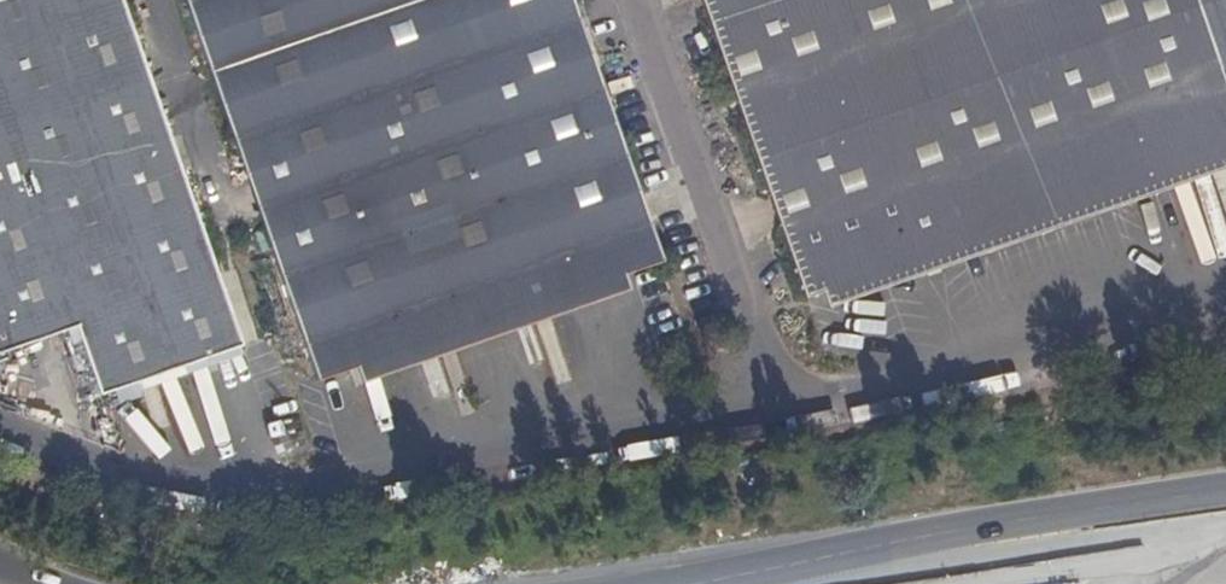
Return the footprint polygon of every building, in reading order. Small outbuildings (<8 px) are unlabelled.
[(80,327),(94,374),(100,394),(244,346),(125,0),(0,0),(0,353),(80,327)] [(318,380),(357,366),(626,271),(664,258),(575,0),(187,0),(318,380)] [(807,297),(825,291),(1225,152),(1225,0),(704,0),(807,297)] [(825,291),(832,307),(1225,170),(1225,152),(825,291)] [(632,289),(626,271),(357,366),(363,382),(632,289)]
